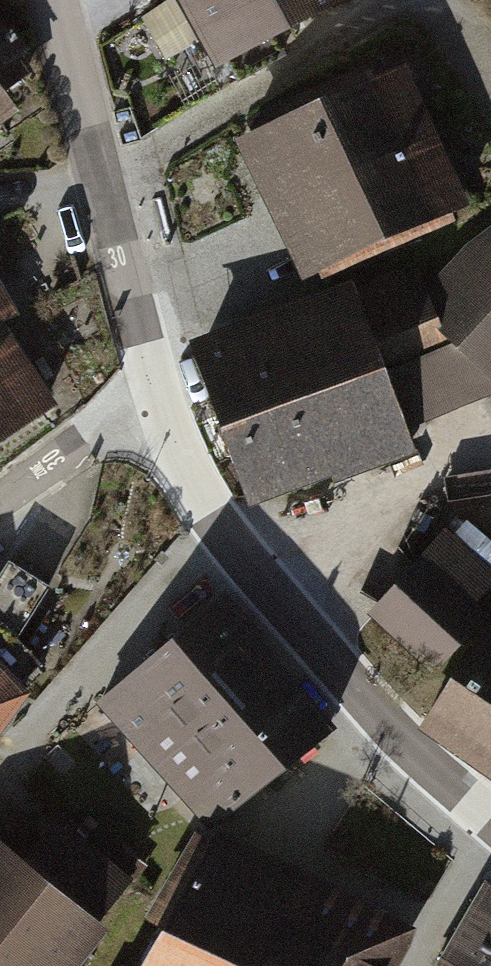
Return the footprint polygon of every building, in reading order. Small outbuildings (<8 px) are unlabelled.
[(215,71),(293,29),(278,0),(178,0),(215,71)] [(293,29),(349,0),(278,0),(293,29)] [(21,120),(7,98),(37,77),(26,62),(34,57),(21,38),(17,41),(14,36),(10,38),(0,24),(0,134),(21,120)] [(393,59),(257,122),(265,140),(249,147),(311,280),(477,204),(418,76),(404,83),(393,59)] [(183,335),(243,504),(413,449),(404,427),(490,390),(490,219),(464,240),(424,282),(414,258),(351,285),(348,276),(183,335)] [(51,418),(1,329),(15,320),(0,292),(0,449),(51,418)] [(368,608),(434,670),(490,610),(476,598),(490,582),(490,565),(446,524),(368,608)] [(96,697),(134,740),(261,631),(264,628),(226,584),(96,697)] [(418,725),(490,775),(490,620),(418,725)] [(134,740),(172,784),(299,675),(261,631),(134,740)] [(21,689),(0,666),(0,720),(21,689)] [(172,784),(211,828),(337,719),(299,675),(172,784)] [(165,898),(292,965),(390,965),(413,923),(209,815),(165,898)] [(99,925),(93,920),(128,876),(57,818),(21,863),(0,846),(0,965),(65,965),(99,925)] [(441,953),(466,965),(490,965),(490,878),(487,875),(441,953)] [(165,898),(154,920),(169,930),(149,965),(292,965),(165,898)] [(441,953),(433,965),(466,965),(441,953)]
